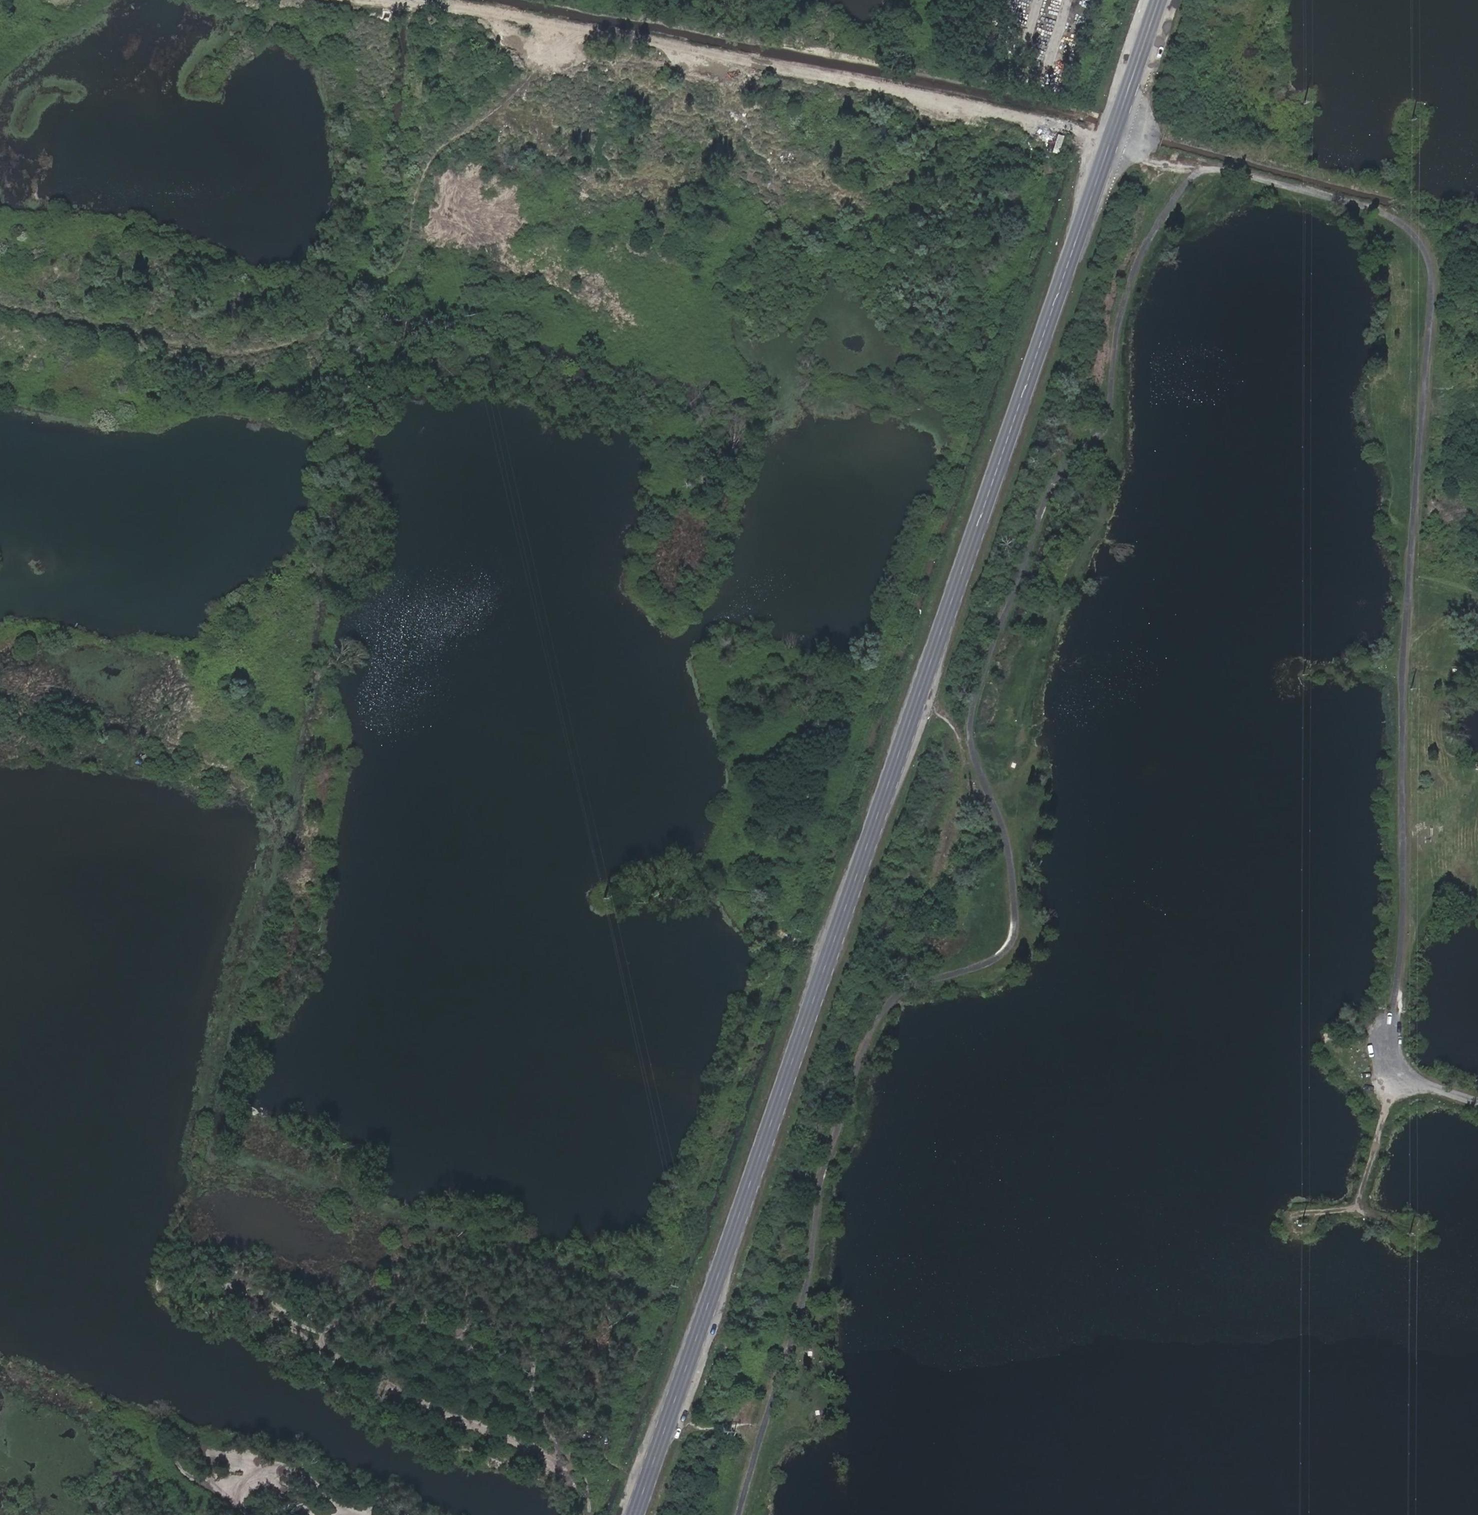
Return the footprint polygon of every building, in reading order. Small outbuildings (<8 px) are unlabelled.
[(325,303),(314,302),(313,312),(323,313),(325,303)] [(129,1420),(132,1409),(120,1405),(117,1417),(129,1420)]
